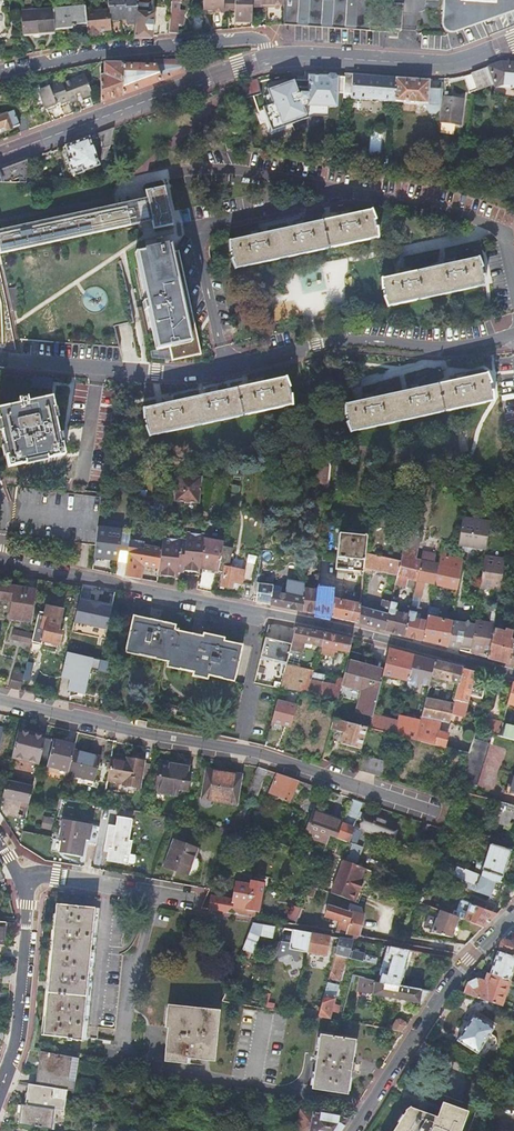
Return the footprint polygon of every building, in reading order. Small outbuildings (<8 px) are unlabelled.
[(111,40),(121,39),(119,18),(125,17),(126,26),(134,25),(138,0),(108,0),(108,12),(110,30),(111,40)] [(133,38),(133,39),(151,39),(153,14),(149,13),(151,2),(150,2),(150,0),(138,0),(134,25),(133,38)] [(168,21),(166,35),(174,35),(175,25),(180,26),(181,12),(176,12),(177,5),(178,5),(178,0),(169,0),(168,21)] [(201,11),(210,11),(210,13),(221,13),(222,1),(222,0),(201,0),(201,11)] [(232,30),(249,28),(250,4),(250,0),(233,0),(233,2),(232,12),(232,30)] [(280,26),(278,5),(283,5),(283,0),(259,0),(259,5),(262,5),(264,27),(280,26)] [(283,5),(283,25),(287,26),(326,28),(369,31),(372,0),(283,0),(283,5)] [(442,22),(442,23),(442,24),(442,26),(443,28),(444,29),(445,30),(446,31),(447,32),(450,33),(452,33),(513,11),(513,0),(444,0),(442,22)] [(52,10),(54,29),(64,28),(64,30),(74,29),(75,27),(86,26),(84,14),(84,7),(52,10)] [(86,26),(87,36),(96,35),(96,32),(110,30),(108,12),(101,12),(101,8),(91,10),(92,14),(84,14),(86,26)] [(22,36),(54,33),(54,29),(52,10),(21,14),(22,36)] [(190,33),(200,32),(201,16),(191,16),(190,33)] [(156,37),(166,36),(166,35),(168,21),(158,20),(156,37)] [(122,66),(122,96),(193,70),(188,63),(154,63),(154,68),(122,66)] [(488,67),(495,87),(502,85),(511,85),(510,89),(513,89),(513,64),(499,64),(488,67)] [(99,78),(100,104),(122,96),(122,66),(122,65),(99,65),(100,78),(99,78)] [(395,78),(343,74),(343,78),(341,95),(349,96),(349,100),(393,102),(395,78)] [(339,95),(341,95),(343,78),(335,77),(332,75),(328,75),(325,77),(307,76),(307,81),(299,80),(299,87),(306,88),(305,106),(337,109),(337,102),(338,102),(339,95)] [(81,102),(82,102),(80,98),(90,94),(84,77),(77,79),(61,85),(67,102),(68,104),(69,104),(68,102),(75,100),(76,101),(80,100),(81,102)] [(428,109),(439,110),(441,92),(429,90),(429,80),(395,78),(393,102),(428,104),(428,109)] [(448,79),(445,79),(444,89),(450,89),(454,90),(455,78),(448,79)] [(67,102),(61,85),(60,82),(39,91),(38,93),(44,109),(54,106),(56,110),(56,109),(55,107),(60,105),(59,103),(66,101),(67,102)] [(443,98),(440,123),(457,125),(460,100),(447,98),(443,98)] [(19,134),(28,131),(23,115),(14,118),(12,111),(0,116),(0,130),(2,129),(4,132),(17,127),(19,134)] [(109,147),(114,128),(97,134),(103,150),(109,147)] [(88,138),(64,147),(68,158),(65,160),(70,173),(72,173),(74,178),(84,174),(84,173),(99,167),(88,138)] [(243,140),(234,142),(234,143),(235,153),(245,151),(243,140)] [(26,161),(0,171),(0,184),(25,184),(26,161)] [(151,222),(140,225),(146,252),(135,255),(156,351),(168,348),(172,362),(200,356),(178,252),(170,254),(169,247),(158,249),(154,230),(172,226),(164,188),(145,192),(146,200),(151,222)] [(139,222),(129,224),(130,227),(140,225),(151,222),(146,200),(0,232),(0,236),(135,206),(143,204),(146,220),(139,222)] [(135,206),(139,222),(146,220),(143,204),(135,206)] [(139,222),(135,206),(0,236),(0,256),(130,227),(129,224),(139,222)] [(243,267),(243,269),(378,239),(377,228),(375,229),(373,220),(375,220),(371,211),(349,216),(348,211),(349,211),(349,210),(339,212),(339,213),(340,213),(341,218),(304,225),(303,221),(304,221),(303,220),(294,222),(294,223),(296,228),(259,236),(258,231),(259,230),(258,229),(248,231),(249,233),(249,232),(250,237),(229,242),(229,252),(230,252),(232,261),(231,260),(233,265),(243,267)] [(446,259),(446,260),(447,260),(448,265),(412,273),(410,268),(411,268),(411,267),(401,269),(401,270),(402,270),(403,275),(381,280),(382,290),(383,289),(385,298),(383,298),(387,308),(484,287),(484,276),(482,277),(481,268),(482,268),(478,259),(456,263),(455,258),(456,258),(456,257),(446,259)] [(409,385),(409,386),(410,386),(411,391),(375,398),(373,394),(374,394),(374,393),(364,395),(364,396),(365,396),(366,401),(344,405),(345,415),(346,415),(348,424),(347,424),(351,433),(492,402),(492,392),(491,392),(489,384),(490,384),(487,374),(465,379),(464,374),(465,374),(464,373),(454,375),(455,376),(456,381),(420,389),(419,384),(419,383),(409,385)] [(255,385),(238,389),(235,418),(292,406),(291,396),(290,396),(288,388),(289,388),(285,378),(264,383),(263,378),(264,378),(263,377),(253,379),(254,380),(255,385)] [(235,418),(238,389),(218,393),(217,388),(218,388),(218,387),(208,390),(209,390),(210,395),(173,403),(172,398),(173,398),(173,397),(163,399),(163,400),(164,400),(165,405),(143,409),(144,420),(145,419),(147,427),(146,428),(149,437),(235,418)] [(0,408),(0,419),(7,454),(6,455),(8,466),(26,462),(26,460),(46,457),(47,458),(64,455),(62,443),(61,444),(54,409),(55,409),(52,397),(29,402),(28,397),(20,399),(21,404),(0,408)] [(137,458),(120,456),(119,470),(135,472),(137,458)] [(328,471),(315,470),(315,477),(314,486),(326,487),(328,471)] [(201,480),(178,477),(175,502),(198,505),(201,480)] [(96,546),(101,498),(0,484),(0,533),(96,546)] [(226,494),(224,507),(235,508),(236,495),(226,494)] [(462,520),(457,545),(462,545),(462,548),(472,549),(478,550),(480,553),(483,551),(485,551),(490,524),(466,520),(462,520)] [(119,563),(122,540),(123,532),(99,530),(95,561),(119,563)] [(159,570),(158,577),(176,579),(181,579),(182,571),(199,574),(200,570),(201,560),(203,540),(204,537),(186,534),(185,542),(162,540),(161,550),(160,561),(159,567),(159,570)] [(364,573),(364,569),(366,552),(367,537),(366,537),(366,535),(363,535),(363,537),(340,535),(336,570),(364,573)] [(122,540),(119,563),(127,564),(125,579),(141,581),(143,567),(159,570),(159,567),(160,561),(161,550),(144,548),(143,550),(129,548),(130,541),(122,540)] [(200,570),(217,572),(220,547),(220,543),(203,540),(201,560),(200,570)] [(144,543),(130,541),(129,548),(143,550),(144,548),(144,543)] [(407,579),(416,581),(420,562),(415,561),(418,544),(405,541),(401,561),(398,576),(395,587),(398,588),(399,585),(405,586),(407,579)] [(441,557),(445,558),(446,552),(449,553),(451,543),(443,542),(440,557),(441,557)] [(230,549),(220,547),(219,551),(217,572),(222,573),(221,587),(232,589),(233,583),(241,584),(252,585),(256,556),(245,554),(243,571),(227,568),(230,553),(230,549)] [(364,569),(398,576),(401,561),(366,552),(364,569)] [(416,581),(414,591),(413,596),(422,598),(425,584),(435,586),(439,566),(433,565),(435,556),(422,553),(420,562),(416,581)] [(435,586),(457,590),(462,562),(445,558),(441,557),(439,566),(435,586)] [(504,561),(484,557),(480,587),(495,590),(499,591),(504,561)] [(259,575),(256,603),(271,606),(273,586),(262,584),(263,576),(259,575)] [(302,613),(316,616),(319,591),(320,576),(315,576),(313,590),(305,589),(302,613)] [(36,581),(24,579),(22,589),(25,590),(25,593),(0,588),(0,600),(12,603),(10,619),(30,623),(36,581)] [(271,606),(302,613),(305,589),(305,586),(284,584),(283,587),(282,595),(273,594),(274,586),(273,586),(271,606)] [(282,595),(283,587),(274,586),(273,594),(282,595)] [(499,591),(495,590),(489,625),(494,625),(496,615),(499,591)] [(316,616),(331,619),(333,600),(334,592),(319,591),(316,616)] [(385,631),(405,637),(409,616),(396,612),(398,604),(395,604),(397,595),(394,595),(392,603),(385,631)] [(422,598),(413,596),(411,607),(420,609),(422,598)] [(331,619),(358,624),(360,608),(360,605),(333,600),(331,619)] [(361,625),(385,631),(392,603),(383,601),(380,613),(360,608),(358,624),(361,625)] [(46,607),(40,606),(35,628),(40,630),(46,607)] [(40,630),(35,628),(34,633),(33,636),(32,643),(36,645),(37,642),(58,647),(61,633),(57,632),(62,611),(46,607),(40,630)] [(405,637),(424,642),(428,623),(421,621),(423,611),(422,609),(420,609),(411,607),(409,616),(405,637)] [(175,625),(132,616),(124,651),(166,661),(165,666),(192,672),(191,676),(206,680),(207,676),(234,682),(242,646),(223,641),(224,638),(202,633),(201,636),(177,630),(178,629),(175,629),(175,625)] [(424,642),(448,648),(452,623),(429,618),(428,623),(424,642)] [(475,622),(474,627),(471,652),(488,656),(494,630),(493,630),(494,625),(489,625),(475,622)] [(452,623),(448,648),(470,654),(471,652),(474,627),(452,623)] [(321,648),(323,634),(295,628),(293,640),(291,645),(290,651),(294,652),(292,658),(296,659),(297,653),(299,653),(302,651),(304,644),(321,648)] [(488,656),(488,659),(510,665),(513,645),(513,642),(513,639),(513,634),(512,633),(510,630),(507,629),(505,631),(505,632),(494,630),(488,656)] [(11,640),(31,645),(32,643),(33,636),(13,631),(11,640)] [(349,654),(352,640),(323,634),(321,648),(349,654)] [(254,685),(280,689),(287,663),(290,651),(291,645),(265,639),(254,685)] [(382,672),(382,676),(404,681),(403,684),(406,685),(413,657),(388,650),(382,672)] [(98,673),(101,662),(67,654),(61,679),(70,681),(68,692),(87,696),(89,685),(87,684),(90,671),(98,673)] [(431,677),(434,662),(413,657),(406,685),(406,688),(409,689),(411,682),(428,686),(431,677)] [(458,685),(462,670),(434,662),(431,677),(458,685)] [(299,693),(300,693),(303,679),(310,680),(312,673),(293,669),(294,664),(287,663),(280,689),(299,693)] [(357,714),(372,717),(372,716),(382,676),(382,672),(346,663),(344,673),(341,686),(362,692),(357,714)] [(27,664),(24,677),(23,681),(29,682),(33,666),(27,664)] [(463,719),(475,674),(462,670),(458,685),(454,701),(453,706),(451,715),(463,719)] [(300,693),(337,700),(341,686),(344,673),(339,672),(337,680),(323,677),(322,682),(310,680),(303,679),(300,693)] [(9,690),(20,692),(23,681),(24,677),(12,675),(9,690)] [(421,717),(439,722),(449,724),(451,715),(453,706),(425,699),(421,717)] [(393,736),(415,741),(420,721),(403,717),(407,701),(403,700),(397,722),(393,736)] [(281,726),(290,728),(295,707),(277,702),(271,723),(273,724),(281,726)] [(369,730),(393,736),(397,722),(372,716),(372,717),(369,730)] [(435,746),(438,732),(437,732),(439,722),(421,717),(420,721),(415,741),(435,746)] [(486,719),(482,733),(498,737),(501,725),(501,724),(486,719)] [(332,721),(330,728),(344,732),(341,745),(360,750),(365,729),(332,721)] [(280,732),(281,726),(273,724),(271,729),(280,732)] [(498,737),(513,741),(513,728),(501,724),(501,725),(498,737)] [(11,759),(39,765),(39,763),(45,740),(46,738),(18,732),(11,759)] [(435,746),(443,748),(446,734),(438,732),(435,746)] [(469,754),(460,781),(476,786),(489,744),(473,739),(468,754),(469,754)] [(74,752),(75,747),(45,740),(39,763),(69,771),(74,752)] [(69,771),(68,775),(95,782),(101,759),(74,752),(69,771)] [(127,762),(110,759),(105,791),(122,794),(123,786),(139,789),(143,762),(127,759),(127,762)] [(171,765),(160,763),(155,793),(172,796),(174,783),(187,786),(189,770),(170,767),(171,765)] [(356,771),(390,781),(394,768),(378,764),(376,768),(358,763),(356,771)] [(290,803),(298,782),(258,769),(254,777),(273,784),(268,796),(278,799),(277,800),(290,803)] [(241,776),(207,771),(202,800),(236,805),(241,776)] [(2,798),(29,805),(32,790),(5,784),(2,798)] [(342,824),(352,828),(356,818),(358,813),(362,803),(352,800),(342,824)] [(507,804),(501,803),(498,812),(504,814),(507,804)] [(498,812),(496,819),(509,823),(512,815),(513,816),(513,806),(507,804),(504,814),(498,812)] [(328,837),(336,840),(342,824),(311,813),(303,836),(325,845),(328,837)] [(358,813),(356,818),(364,821),(366,816),(358,813)] [(364,821),(360,831),(389,842),(395,827),(366,816),(364,821)] [(57,831),(60,831),(62,821),(75,824),(76,820),(59,817),(57,831)] [(132,820),(116,818),(115,827),(107,826),(102,853),(107,853),(105,861),(123,864),(124,855),(129,856),(129,855),(128,855),(130,843),(127,842),(131,821),(132,821),(132,820)] [(60,831),(59,843),(61,843),(60,854),(84,858),(87,845),(95,846),(98,827),(75,824),(62,821),(60,831)] [(336,840),(346,844),(352,828),(342,824),(336,840)] [(187,875),(196,849),(174,841),(164,867),(187,875)] [(465,865),(463,871),(498,884),(500,878),(501,878),(510,851),(491,845),(487,856),(485,855),(480,870),(465,865)] [(332,896),(345,863),(343,862),(330,895),(332,896)] [(363,869),(345,863),(332,896),(357,905),(351,902),(354,894),(356,895),(356,894),(360,885),(357,883),(358,880),(363,869)] [(463,871),(457,868),(453,878),(476,886),(474,892),(494,899),(500,885),(498,884),(463,871)] [(379,875),(373,873),(370,885),(375,888),(379,875)] [(208,910),(225,913),(229,909),(236,915),(256,919),(257,919),(258,913),(263,884),(250,881),(249,886),(234,883),(231,900),(210,896),(208,910)] [(502,885),(499,894),(511,899),(513,896),(513,890),(507,887),(502,885)] [(312,889),(308,887),(305,896),(311,898),(313,891),(312,889)] [(351,902),(357,905),(360,896),(356,894),(356,895),(354,894),(351,902)] [(461,920),(420,905),(414,902),(413,906),(415,911),(425,914),(421,925),(430,931),(450,939),(456,922),(459,923),(460,923),(461,920)] [(483,928),(496,915),(469,905),(463,921),(483,928)] [(289,910),(284,924),(294,926),(300,910),(293,907),(291,911),(289,910)] [(351,915),(328,907),(324,919),(334,922),(334,923),(339,924),(340,924),(336,933),(346,935),(351,915)] [(351,914),(351,915),(346,935),(358,937),(363,917),(362,917),(361,909),(352,907),(351,914)] [(100,915),(63,909),(42,1038),(40,1038),(39,1039),(65,1043),(65,1045),(69,1046),(69,1044),(84,1047),(87,1031),(82,1030),(100,915)] [(453,940),(459,923),(456,922),(450,939),(453,940)] [(251,925),(239,957),(249,960),(258,937),(272,939),(274,928),(251,924),(251,925)] [(299,953),(308,955),(308,954),(311,935),(292,931),(291,938),(282,937),(280,944),(276,958),(281,959),(287,956),(290,956),(292,958),(292,960),(293,962),(298,963),(299,953)] [(326,957),(329,938),(311,935),(308,954),(326,957)] [(513,941),(511,943),(503,940),(495,949),(513,955),(513,939),(513,941)] [(334,956),(345,959),(362,963),(363,956),(359,955),(358,952),(354,951),(352,953),(349,952),(351,942),(339,940),(337,948),(334,956)] [(275,962),(276,958),(280,944),(276,943),(275,945),(271,948),(268,960),(275,962)] [(10,959),(10,957),(10,948),(0,947),(0,958),(10,959)] [(386,948),(376,983),(397,987),(398,982),(399,983),(405,962),(406,961),(405,960),(408,952),(386,948)] [(513,982),(513,979),(510,978),(513,966),(513,959),(497,953),(490,975),(509,981),(513,982)] [(334,956),(328,980),(338,982),(345,959),(334,956)] [(8,985),(8,976),(0,975),(0,984),(8,985)] [(464,994),(500,1006),(509,981),(490,975),(487,984),(476,981),(467,985),(464,994)] [(338,986),(327,983),(318,1019),(329,1021),(338,986)] [(397,987),(376,983),(372,996),(421,1005),(428,993),(397,987)] [(262,1009),(272,1011),(274,1006),(267,1004),(270,995),(266,994),(262,1009)] [(199,1013),(168,1009),(166,1029),(171,1029),(170,1041),(167,1063),(164,1062),(164,1064),(186,1066),(187,1060),(214,1063),(214,1062),(211,1062),(216,1012),(199,1010),(199,1013)] [(492,1029),(472,1017),(457,1041),(476,1053),(492,1029)] [(396,1022),(391,1031),(401,1033),(404,1027),(404,1024),(400,1021),(396,1022)] [(354,1042),(319,1036),(310,1090),(346,1096),(354,1042)] [(72,1092),(78,1060),(39,1053),(34,1087),(65,1091),(72,1092)] [(52,1111),(62,1112),(65,1091),(34,1087),(27,1085),(24,1107),(52,1111)] [(411,1109),(410,1108),(404,1111),(405,1113),(394,1130),(470,1130),(479,1107),(435,1093),(424,1115),(411,1109)] [(52,1111),(24,1107),(19,1106),(16,1106),(15,1116),(17,1118),(16,1125),(49,1130),(52,1111)] [(348,1119),(300,1110),(296,1130),(341,1130),(348,1119)] [(148,1114),(139,1113),(138,1121),(147,1122),(148,1114)]
